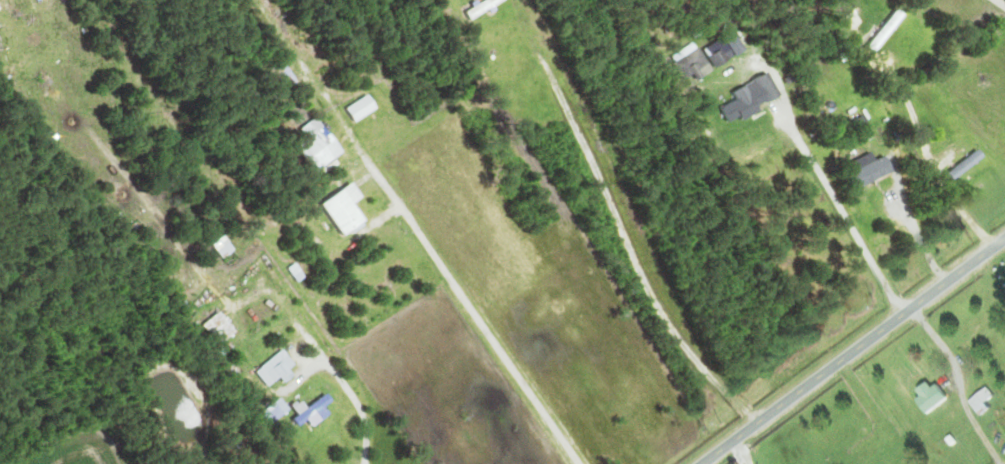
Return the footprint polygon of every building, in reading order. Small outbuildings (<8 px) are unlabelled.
[(467,21),(501,0),(480,0),(461,12),(467,21)] [(860,46),(869,53),(901,18),(893,10),(860,46)] [(708,69),(688,43),(667,58),(687,85),(708,69)] [(774,97),(764,72),(746,79),(749,85),(728,92),(731,102),(716,107),(722,124),(754,112),(751,105),(774,97)] [(948,180),(978,157),(973,150),(943,173),(948,180)] [(845,173),(853,189),(887,171),(879,155),(845,173)] [(357,221),(346,202),(354,198),(345,183),(313,201),(332,235),(357,221)] [(229,252),(223,243),(212,250),(218,259),(229,252)] [(213,346),(229,333),(212,312),(196,325),(213,346)] [(289,366),(277,351),(250,373),(266,391),(285,374),(283,371),(289,366)] [(933,385),(927,390),(923,384),(912,392),(917,399),(912,402),(921,416),(943,401),(933,385)] [(965,404),(976,418),(985,411),(981,405),(989,398),(983,390),(965,404)] [(325,404),(323,397),(289,409),(294,424),(302,422),(303,424),(324,417),(320,405),(325,404)] [(261,412),(270,422),(283,410),(274,400),(261,412)]
